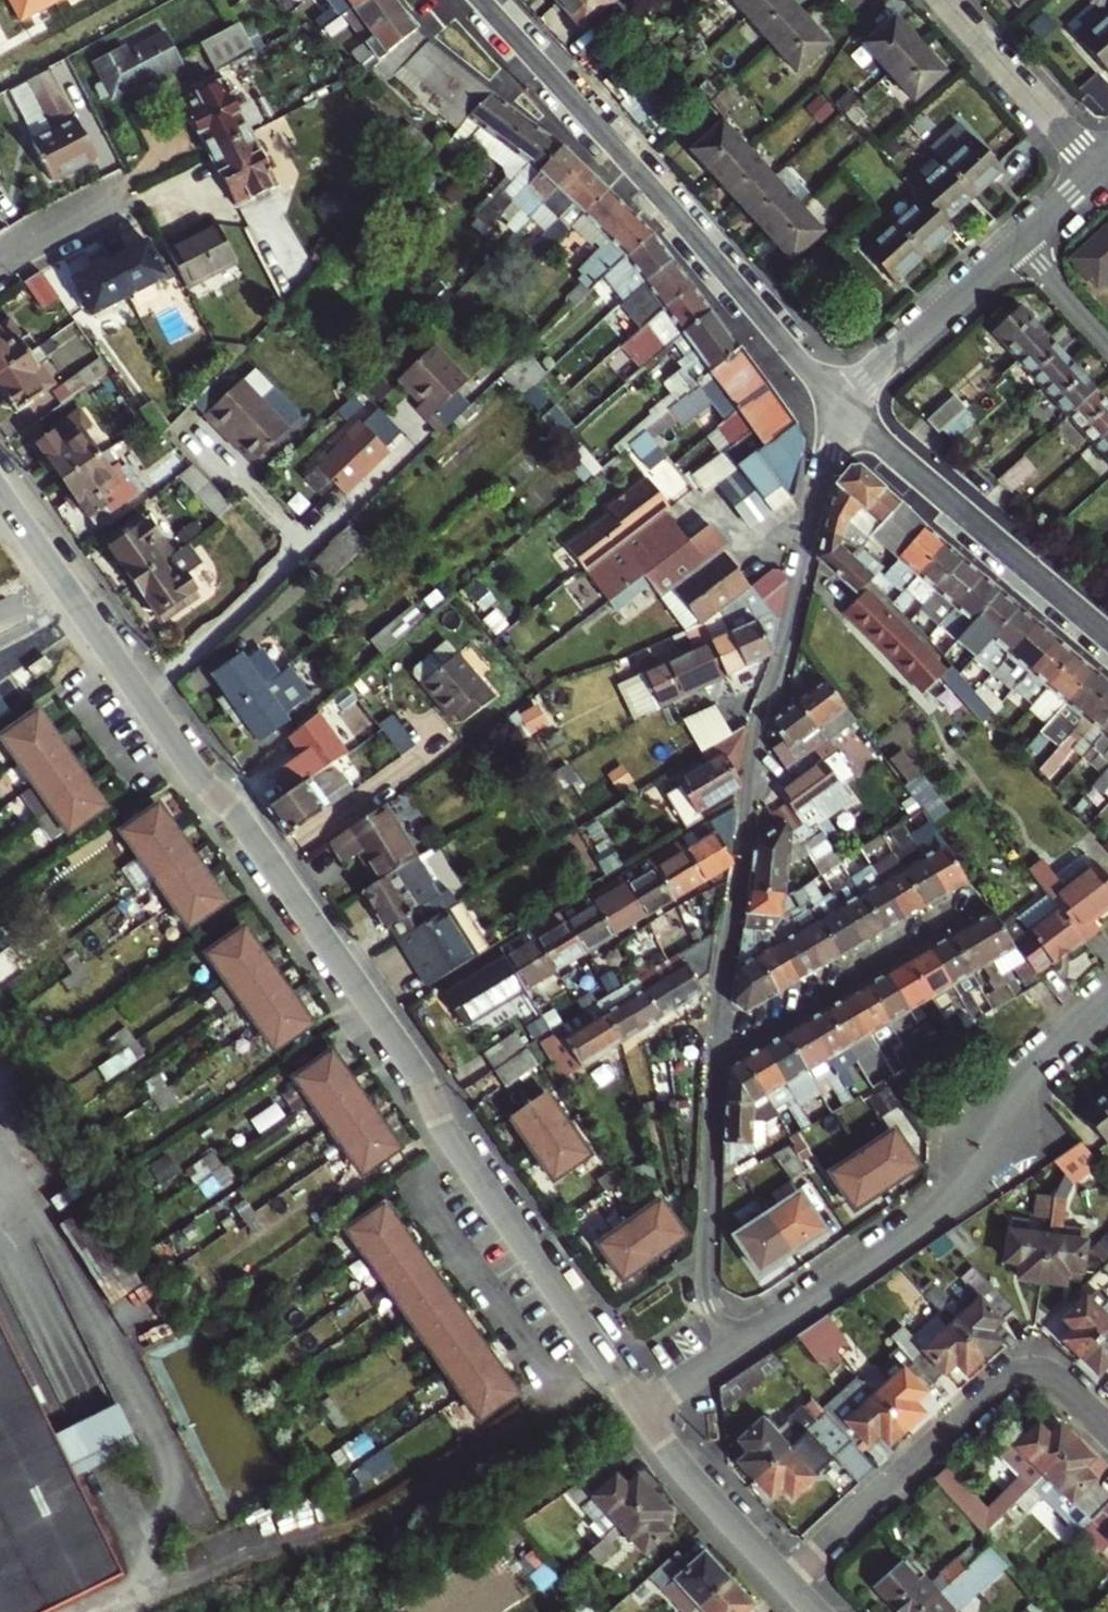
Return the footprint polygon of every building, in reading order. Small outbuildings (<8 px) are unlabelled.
[(52,0),(12,0),(23,21),(54,3),(52,0)] [(313,26),(320,34),(355,8),(365,0),(340,0),(329,8),(332,13),(313,26)] [(355,8),(378,39),(409,17),(396,0),(365,0),(355,8)] [(559,4),(584,32),(615,4),(612,0),(563,0),(559,4)] [(748,14),(764,0),(735,0),(748,14)] [(791,0),(764,0),(748,14),(772,42),(804,14),(791,0)] [(804,14),(772,42),(798,70),(829,42),(804,14)] [(419,29),(409,17),(378,39),(388,52),(419,29)] [(888,75),(920,45),(895,18),(864,47),(888,75)] [(1082,43),(1107,72),(1107,19),(1082,43)] [(245,56),(231,29),(201,44),(217,72),(245,56)] [(383,59),(459,132),(468,122),(495,94),(427,39),(419,29),(388,52),(390,55),(383,59)] [(654,50),(662,42),(651,30),(642,37),(654,50)] [(357,50),(370,67),(388,53),(375,36),(357,50)] [(128,58),(124,50),(97,64),(114,99),(183,63),(170,37),(128,58)] [(662,42),(654,50),(665,62),(673,54),(662,42)] [(217,72),(201,44),(192,49),(207,77),(217,72)] [(920,45),(888,75),(914,103),(946,74),(920,45)] [(52,180),(96,158),(49,72),(36,79),(60,129),(34,143),(52,180)] [(1086,87),(1107,110),(1107,78),(1102,72),(1086,87)] [(732,79),(713,98),(709,102),(721,115),(745,93),(732,79)] [(181,103),(209,155),(251,134),(223,81),(181,103)] [(760,86),(751,94),(763,108),(772,99),(760,86)] [(692,95),(704,107),(709,102),(713,98),(702,87),(692,95)] [(536,182),(564,148),(495,94),(468,122),(532,171),(486,223),(491,229),(536,182)] [(854,109),(847,116),(857,127),(864,120),(854,109)] [(732,116),(724,123),(749,151),(757,143),(732,116)] [(717,180),(749,151),(724,123),(692,153),(717,180)] [(278,186),(251,134),(209,155),(237,208),(278,186)] [(974,138),(945,164),(975,197),(1004,170),(974,138)] [(581,164),(564,148),(536,182),(491,229),(499,237),(526,210),(533,217),(543,206),(581,164)] [(741,207),(773,178),(749,151),(717,180),(741,207)] [(609,189),(581,164),(543,206),(559,221),(547,233),(548,234),(530,253),(539,262),(582,217),(609,189)] [(945,164),(916,191),(922,199),(946,224),(975,197),(945,164)] [(799,205),(773,178),(741,207),(767,235),(799,205)] [(609,189),(582,217),(602,236),(595,243),(601,249),(579,272),(584,277),(579,282),(584,287),(590,292),(594,289),(616,268),(654,235),(609,189)] [(922,199),(895,224),(925,257),(953,232),(946,224),(922,199)] [(823,233),(799,205),(767,235),(791,262),(823,233)] [(925,257),(895,224),(865,251),(895,284),(925,257)] [(217,225),(166,250),(186,288),(235,262),(217,225)] [(1073,261),(1097,288),(1107,279),(1107,229),(1073,261)] [(675,262),(654,235),(616,268),(627,282),(620,288),(624,293),(627,296),(637,286),(675,262)] [(111,262),(129,297),(165,280),(148,244),(111,262)] [(129,297),(111,262),(105,250),(87,258),(93,271),(75,279),(92,315),(129,297)] [(651,320),(664,308),(694,287),(675,262),(637,286),(627,296),(618,304),(625,312),(638,303),(651,320)] [(59,298),(41,273),(26,284),(44,309),(59,298)] [(590,292),(584,287),(572,299),(577,305),(590,292)] [(664,308),(683,334),(712,312),(694,287),(664,308)] [(594,289),(590,292),(577,305),(558,323),(545,335),(504,374),(523,395),(613,309),(609,305),(594,289)] [(624,293),(609,305),(613,309),(618,304),(627,296),(624,293)] [(675,340),(683,334),(664,308),(651,320),(670,346),(675,340)] [(994,333),(1020,361),(1048,336),(1022,308),(994,333)] [(728,333),(712,312),(683,334),(675,340),(688,356),(695,351),(699,357),(678,373),(686,383),(660,403),(668,414),(682,402),(701,388),(698,383),(741,351),(728,333)] [(545,335),(558,323),(552,318),(540,330),(545,335)] [(48,341),(34,321),(20,331),(12,319),(0,327),(0,375),(48,341)] [(1045,389),(1073,364),(1048,336),(1020,361),(1045,389)] [(48,341),(0,375),(0,390),(17,414),(58,386),(51,375),(65,365),(48,341)] [(440,436),(468,409),(456,396),(468,385),(433,348),(398,382),(432,418),(428,423),(440,436)] [(725,422),(768,388),(741,351),(698,383),(701,388),(682,402),(668,414),(676,424),(680,429),(694,417),(711,404),(725,422)] [(87,388),(110,372),(102,359),(79,376),(87,388)] [(1098,391),(1073,364),(1045,389),(1071,417),(1098,391)] [(244,385),(206,421),(226,444),(233,439),(257,465),(289,435),(244,385)] [(796,427),(768,388),(725,422),(713,431),(717,437),(726,431),(734,442),(701,468),(699,486),(704,495),(705,494),(719,483),(730,474),(738,468),(759,452),(759,453),(796,427)] [(1107,432),(1107,402),(1098,391),(1071,417),(1095,444),(1107,432)] [(929,418),(941,431),(946,427),(971,405),(959,392),(929,418)] [(971,405),(946,427),(963,443),(979,426),(988,434),(972,452),(974,454),(996,434),(971,405)] [(135,432),(146,425),(135,408),(124,416),(135,432)] [(1056,426),(1048,413),(1038,419),(1046,433),(1056,426)] [(646,431),(655,442),(676,424),(668,414),(646,431)] [(346,497),(392,453),(357,417),(345,429),(347,432),(314,463),(346,497)] [(65,482),(101,457),(81,428),(79,430),(71,418),(52,431),(54,434),(39,445),(65,482)] [(963,443),(972,452),(988,434),(979,426),(963,443)] [(804,447),(796,427),(759,453),(759,452),(738,468),(758,493),(768,486),(778,478),(793,498),(804,447)] [(1095,444),(1107,458),(1107,432),(1095,444)] [(101,457),(65,482),(95,526),(138,496),(125,477),(118,482),(101,457)] [(1025,459),(1023,457),(997,479),(1000,482),(1025,459)] [(1035,470),(1025,459),(1000,482),(1013,492),(1035,470)] [(194,468),(181,478),(219,519),(232,507),(194,468)] [(730,474),(719,483),(738,508),(748,501),(758,493),(738,468),(730,474)] [(886,579),(928,527),(862,468),(850,468),(836,485),(853,501),(882,527),(875,537),(865,549),(867,551),(881,570),(879,573),(886,579)] [(1015,495),(1038,473),(1035,470),(1013,492),(1015,495)] [(793,498),(778,478),(768,486),(783,506),(793,498)] [(568,548),(587,572),(665,512),(670,509),(648,479),(608,510),(612,514),(568,548)] [(719,483),(705,494),(724,518),(738,508),(719,483)] [(849,517),(853,501),(836,485),(826,526),(824,533),(844,540),(849,517)] [(783,506),(768,486),(758,493),(773,513),(783,506)] [(773,513),(758,493),(748,501),(763,521),(773,513)] [(763,521),(748,501),(738,508),(753,529),(763,521)] [(686,539),(665,512),(587,572),(609,602),(610,603),(645,577),(660,597),(672,588),(723,552),(728,549),(707,522),(686,539)] [(136,583),(177,554),(163,535),(159,538),(145,517),(109,543),(136,583)] [(928,527),(886,579),(894,586),(909,569),(918,577),(946,543),(928,527)] [(824,533),(818,561),(859,597),(871,582),(879,573),(881,570),(867,551),(857,562),(841,548),(844,540),(824,533)] [(946,543),(918,577),(904,593),(912,600),(916,596),(927,605),(966,561),(946,543)] [(700,624),(701,624),(744,595),(751,590),(751,589),(723,552),(672,588),(700,624)] [(136,583),(165,625),(202,599),(186,576),(190,574),(177,554),(136,583)] [(966,561),(927,605),(918,614),(930,624),(948,603),(955,609),(985,576),(966,561)] [(771,572),(751,589),(751,590),(752,589),(778,621),(780,617),(788,584),(784,573),(771,572)] [(985,576),(955,609),(941,625),(949,632),(952,627),(964,637),(1003,592),(985,576)] [(889,655),(908,633),(886,611),(893,604),(875,586),(848,614),(889,655)] [(739,629),(710,642),(725,677),(771,658),(771,656),(780,622),(778,621),(752,589),(751,590),(744,595),(749,606),(732,614),(739,629)] [(948,661),(963,675),(1021,607),(1003,592),(964,637),(955,647),(946,657),(948,661)] [(372,666),(397,696),(401,701),(420,685),(447,718),(454,712),(462,722),(490,698),(456,655),(486,629),(456,594),(405,638),(382,658),(372,666)] [(1021,607),(963,675),(970,682),(989,660),(999,669),(1039,623),(1021,607)] [(1039,623),(999,669),(998,670),(1017,686),(1058,639),(1039,623)] [(725,677),(710,642),(701,624),(700,624),(683,632),(692,652),(664,663),(680,699),(725,677)] [(370,644),(382,658),(405,638),(393,625),(370,644)] [(955,647),(936,630),(928,639),(946,657),(955,647)] [(908,633),(889,655),(923,690),(944,674),(921,646),(908,633)] [(1058,639),(1017,686),(1014,689),(1034,706),(1078,656),(1058,639)] [(266,688),(277,677),(261,653),(248,662),(244,657),(214,677),(237,709),(266,688)] [(1078,656),(1034,706),(1043,713),(1046,709),(1055,717),(1096,671),(1078,656)] [(50,659),(33,671),(40,680),(57,669),(50,659)] [(288,723),(286,720),(273,701),(284,693),(302,681),(290,664),(277,677),(266,688),(237,709),(260,742),(288,723)] [(397,696),(372,666),(346,689),(371,719),(397,696)] [(838,670),(825,680),(847,709),(859,700),(838,670)] [(1096,671),(1055,717),(1052,721),(1047,727),(1066,743),(1107,693),(1107,682),(1096,671)] [(825,680),(797,701),(819,730),(847,709),(825,680)] [(975,696),(992,715),(1001,705),(984,686),(975,696)] [(297,712),(284,693),(273,701),(286,720),(297,712)] [(1066,743),(1042,771),(1049,778),(1075,748),(1086,758),(1107,731),(1107,693),(1066,743)] [(10,714),(0,699),(0,721),(10,714)] [(783,742),(772,750),(786,771),(788,769),(816,750),(828,741),(819,730),(797,701),(769,722),(783,742)] [(534,732),(552,723),(543,703),(525,712),(534,732)] [(1009,734),(1018,723),(1001,705),(992,715),(1009,734)] [(833,738),(856,721),(847,709),(819,730),(828,741),(833,738)] [(1046,709),(1043,713),(1052,721),(1055,717),(1046,709)] [(3,739),(19,763),(57,737),(40,713),(3,739)] [(396,720),(383,729),(403,758),(416,749),(396,720)] [(860,736),(856,721),(833,738),(842,750),(860,736)] [(748,726),(674,772),(680,783),(663,794),(685,830),(704,818),(700,811),(744,783),(735,767),(741,764),(741,762),(748,726)] [(1086,758),(1094,764),(1103,754),(1107,758),(1107,731),(1086,758)] [(1028,750),(1046,764),(1060,746),(1042,732),(1028,750)] [(860,736),(842,750),(825,762),(842,785),(878,758),(860,736)] [(19,763),(36,786),(73,760),(57,737),(19,763)] [(901,749),(890,757),(908,782),(919,774),(901,749)] [(1107,769),(1107,758),(1103,754),(1094,764),(1104,773),(1107,769)] [(884,766),(878,758),(842,785),(849,794),(852,799),(858,795),(878,780),(873,774),(884,766)] [(53,810),(90,784),(73,760),(36,786),(53,810)] [(849,794),(842,785),(825,762),(797,782),(811,803),(818,805),(819,809),(823,813),(849,794)] [(2,775),(18,798),(36,786),(19,763),(2,775)] [(1104,773),(1107,776),(1097,788),(1105,795),(1107,791),(1107,769),(1104,773)] [(287,836),(354,790),(342,772),(319,788),(312,779),(268,809),(287,836)] [(811,803),(797,782),(780,795),(787,805),(803,827),(823,813),(819,809),(818,805),(811,803)] [(107,808),(90,784),(53,810),(70,834),(107,808)] [(852,799),(859,808),(865,804),(858,795),(852,799)] [(384,805),(331,844),(344,865),(358,856),(377,888),(400,873),(418,862),(384,805)] [(752,864),(798,867),(811,868),(810,880),(815,881),(822,876),(833,868),(803,827),(787,805),(774,815),(781,825),(759,841),(753,847),(752,864)] [(141,858),(177,832),(160,809),(124,834),(141,858)] [(912,839),(923,834),(917,823),(930,815),(925,809),(903,823),(912,839)] [(52,846),(70,834),(53,810),(36,822),(52,846)] [(855,854),(823,813),(803,827),(833,868),(842,863),(855,854)] [(678,842),(683,851),(715,832),(710,822),(678,842)] [(923,834),(912,839),(945,895),(968,882),(934,828),(923,834)] [(193,855),(177,832),(141,858),(156,880),(193,855)] [(715,832),(683,851),(701,883),(732,864),(715,832)] [(881,836),(862,849),(865,855),(885,843),(881,836)] [(945,895),(912,839),(904,844),(909,853),(896,861),(901,870),(923,908),(945,895)] [(701,883),(683,851),(678,842),(650,859),(656,868),(675,899),(701,883)] [(903,920),(881,882),(873,868),(865,855),(862,849),(855,854),(842,863),(883,932),(903,920)] [(210,879),(193,855),(156,880),(173,905),(210,879)] [(896,861),(893,856),(873,868),(881,882),(901,870),(896,861)] [(883,932),(842,863),(833,868),(822,876),(832,893),(861,945),(883,932)] [(798,879),(798,867),(752,864),(750,893),(794,897),(801,890),(815,881),(810,880),(798,879)] [(675,899),(656,868),(645,875),(639,865),(621,876),(645,917),(675,899)] [(1084,942),(1100,930),(1094,921),(1107,910),(1107,882),(1096,866),(1063,890),(1054,877),(1042,886),(1061,911),(1084,942)] [(901,870),(881,882),(903,920),(923,908),(901,870)] [(429,922),(400,873),(377,888),(364,896),(386,933),(392,930),(399,941),(429,922)] [(621,876),(592,894),(616,934),(645,917),(621,876)] [(226,903),(210,879),(173,905),(190,928),(226,903)] [(759,932),(770,934),(778,910),(784,907),(794,897),(750,893),(750,894),(744,929),(759,932)] [(811,906),(812,909),(840,957),(861,945),(832,893),(811,906)] [(592,894),(561,912),(585,953),(616,934),(592,894)] [(41,908),(31,915),(40,928),(51,921),(41,908)] [(840,957),(812,909),(808,911),(812,918),(807,920),(803,914),(792,921),(820,969),(840,957)] [(429,922),(399,941),(428,988),(476,959),(448,911),(429,922)] [(820,969),(792,921),(786,911),(782,913),(775,935),(800,981),(820,969)] [(1019,948),(1039,975),(1053,965),(1054,967),(1084,942),(1061,911),(1018,943),(1016,944),(1019,948)] [(585,953),(561,912),(532,929),(556,970),(585,953)] [(1000,974),(1007,970),(1000,959),(1006,955),(1028,991),(1044,982),(1039,975),(1019,948),(1015,951),(992,913),(971,925),(1000,974)] [(60,934),(51,921),(40,928),(49,942),(60,934)] [(688,938),(680,922),(668,928),(677,944),(688,938)] [(994,978),(1000,974),(971,925),(952,937),(974,975),(987,967),(994,978)] [(225,980),(262,954),(245,929),(208,955),(225,980)] [(556,970),(532,929),(501,948),(507,959),(526,989),(556,970)] [(759,932),(744,929),(733,995),(734,1000),(737,1004),(743,1009),(747,1010),(754,1008),(778,994),(756,956),(755,940),(758,940),(759,932)] [(671,959),(641,978),(640,978),(662,1018),(702,993),(697,981),(710,976),(716,931),(705,937),(693,944),(671,959)] [(800,981),(775,935),(770,934),(759,932),(758,940),(755,940),(756,956),(778,994),(800,981)] [(931,949),(977,1021),(984,1017),(970,994),(981,987),(974,975),(952,937),(931,949)] [(931,949),(911,962),(935,1000),(945,994),(952,1004),(967,1029),(977,1022),(977,1021),(931,949)] [(278,976),(262,954),(225,980),(241,1003),(278,976)] [(73,975),(84,968),(74,955),(64,962),(73,975)] [(526,989),(507,959),(478,976),(496,1007),(526,989)] [(911,962),(889,975),(933,1045),(940,1041),(920,1009),(935,1000),(911,962)] [(84,968),(73,975),(83,989),(93,982),(84,968)] [(1008,986),(1014,997),(1021,993),(1007,970),(1000,974),(1008,986)] [(889,975),(869,987),(892,1026),(902,1020),(921,1052),(933,1045),(889,975)] [(258,1026),(295,1000),(278,976),(241,1003),(258,1026)] [(478,976),(444,997),(466,1025),(496,1007),(478,976)] [(640,978),(621,990),(644,1029),(662,1018),(640,978)] [(1014,997),(1008,986),(993,995),(1000,1005),(1014,997)] [(869,987),(850,999),(890,1068),(896,1076),(907,1069),(895,1048),(902,1043),(892,1026),(869,987)] [(644,1029),(621,990),(611,997),(599,1004),(623,1042),(644,1029)] [(945,994),(935,1000),(942,1010),(952,1004),(945,994)] [(890,1068),(850,999),(828,1012),(852,1052),(864,1044),(881,1073),(890,1068)] [(312,1025),(295,1000),(258,1026),(275,1051),(312,1025)] [(541,1041),(556,1062),(565,1077),(623,1042),(599,1004),(582,1015),(553,1034),(541,1041)] [(852,1052),(828,1012),(808,1024),(854,1101),(863,1095),(849,1072),(860,1065),(852,1052)] [(854,1101),(808,1024),(787,1037),(819,1090),(830,1083),(845,1107),(854,1101)] [(106,1045),(114,1057),(135,1043),(126,1030),(106,1045)] [(517,1032),(512,1035),(523,1052),(527,1050),(528,1049),(517,1032)] [(486,1051),(499,1067),(523,1052),(512,1035),(486,1051)] [(819,1090),(787,1037),(766,1049),(813,1126),(834,1113),(819,1090)] [(145,1056),(135,1043),(114,1057),(100,1067),(109,1081),(145,1056)] [(813,1126),(766,1049),(747,1061),(776,1109),(787,1102),(804,1131),(813,1126)] [(507,1087),(538,1065),(527,1050),(523,1052),(499,1067),(496,1069),(507,1087)] [(485,1052),(496,1069),(499,1067),(486,1051),(485,1052)] [(296,1081),(313,1105),(350,1078),(333,1054),(296,1081)] [(652,1074),(650,1060),(634,1063),(636,1077),(652,1074)] [(793,1137),(776,1109),(747,1061),(732,1069),(729,1103),(753,1106),(756,1111),(756,1119),(764,1119),(763,1124),(768,1124),(767,1143),(771,1151),(793,1137)] [(558,1082),(565,1077),(556,1062),(548,1067),(558,1082)] [(670,1075),(668,1065),(657,1066),(658,1077),(670,1075)] [(158,1096),(169,1089),(161,1077),(150,1084),(158,1096)] [(350,1078),(313,1105),(329,1128),(366,1101),(350,1078)] [(892,1086),(878,1094),(868,1100),(883,1123),(906,1108),(892,1086)] [(1107,1136),(1107,1088),(1079,1111),(1103,1140),(1107,1136)] [(179,1103),(169,1089),(158,1096),(168,1110),(179,1103)] [(532,1148),(566,1123),(545,1094),(511,1117),(532,1148)] [(384,1126),(366,1101),(329,1128),(310,1141),(328,1165),(346,1153),(384,1126)] [(753,1106),(729,1103),(724,1168),(767,1143),(768,1124),(763,1124),(764,1119),(756,1119),(756,1111),(753,1106)] [(1081,1143),(1063,1121),(1050,1129),(1068,1152),(1081,1143)] [(566,1123),(532,1148),(554,1179),(589,1155),(566,1123)] [(384,1126),(346,1153),(361,1174),(399,1148),(384,1126)] [(918,1166),(896,1132),(863,1154),(885,1188),(918,1166)] [(1102,1167),(1081,1143),(1068,1152),(1087,1177),(1102,1167)] [(790,1144),(776,1153),(789,1174),(805,1166),(790,1144)] [(1068,1152),(1055,1161),(1066,1174),(1075,1186),(1087,1177),(1068,1152)] [(215,1154),(205,1161),(214,1174),(224,1167),(215,1154)] [(885,1188),(863,1154),(832,1175),(855,1208),(885,1188)] [(224,1167),(214,1174),(224,1188),(234,1181),(224,1167)] [(608,1190),(620,1182),(612,1170),(600,1178),(608,1190)] [(1049,1229),(1056,1230),(1058,1230),(1060,1219),(1066,1220),(1069,1196),(1075,1186),(1066,1174),(1059,1186),(1053,1198),(1049,1229)] [(1053,1198),(1059,1186),(1042,1184),(1036,1227),(1044,1228),(1049,1229),(1053,1198)] [(770,1217),(792,1251),(823,1230),(800,1196),(770,1217)] [(247,1222),(257,1215),(248,1202),(238,1209),(247,1222)] [(662,1202),(631,1223),(655,1257),(686,1236),(662,1202)] [(363,1216),(354,1204),(324,1225),(331,1237),(363,1216)] [(366,1256),(402,1230),(386,1207),(350,1232),(366,1256)] [(83,1210),(63,1227),(105,1277),(126,1260),(113,1244),(111,1245),(83,1210)] [(257,1215),(247,1222),(257,1236),(266,1229),(257,1215)] [(792,1251),(770,1217),(738,1239),(761,1273),(792,1251)] [(1044,1228),(1042,1235),(1030,1234),(1032,1222),(1012,1219),(1006,1260),(1022,1263),(1020,1278),(1042,1281),(1049,1229),(1044,1228)] [(623,1279),(655,1257),(631,1223),(599,1245),(623,1279)] [(1056,1230),(1049,1229),(1042,1281),(1064,1285),(1067,1268),(1083,1270),(1086,1242),(1055,1237),(1056,1230)] [(366,1256),(383,1279),(419,1254),(402,1230),(366,1256)] [(945,1235),(931,1244),(952,1265),(963,1255),(945,1235)] [(1107,1257),(1107,1235),(1096,1248),(1107,1258),(1107,1257)] [(399,1301),(435,1276),(419,1254),(383,1279),(399,1301)] [(399,1301),(415,1325),(451,1300),(435,1276),(399,1301)] [(987,1281),(959,1307),(966,1315),(959,1322),(947,1310),(943,1313),(984,1357),(1000,1342),(990,1331),(1014,1310),(987,1281)] [(936,1287),(927,1296),(943,1313),(947,1310),(959,1322),(966,1315),(959,1307),(954,1303),(952,1304),(936,1287)] [(1107,1330),(1107,1320),(1101,1312),(1107,1305),(1107,1299),(1098,1289),(1067,1319),(1077,1329),(1066,1341),(1081,1356),(1107,1330)] [(917,1305),(933,1323),(943,1313),(927,1296),(917,1305)] [(432,1349),(468,1324),(451,1300),(415,1325),(432,1349)] [(268,1307),(258,1313),(267,1326),(277,1319),(268,1307)] [(915,1340),(945,1374),(957,1363),(967,1373),(984,1357),(943,1313),(933,1323),(915,1340)] [(827,1315),(812,1325),(832,1347),(842,1338),(846,1335),(827,1315)] [(277,1319),(267,1326),(276,1339),(286,1332),(277,1319)] [(432,1349),(448,1371),(484,1346),(468,1324),(432,1349)] [(812,1325),(796,1336),(821,1363),(835,1350),(832,1347),(812,1325)] [(123,1577),(0,1328),(0,1611),(53,1611),(123,1577)] [(1081,1356),(1098,1373),(1107,1363),(1107,1330),(1081,1356)] [(847,1344),(842,1338),(832,1347),(835,1350),(837,1353),(847,1344)] [(934,1385),(945,1374),(915,1340),(902,1351),(934,1385)] [(864,1362),(847,1344),(837,1353),(848,1365),(854,1371),(864,1362)] [(484,1346),(448,1371),(464,1395),(501,1370),(484,1346)] [(864,1382),(867,1386),(907,1428),(923,1413),(914,1403),(934,1385),(902,1351),(894,1359),(886,1351),(869,1367),(877,1376),(873,1379),(867,1373),(861,1379),(864,1382)] [(723,1407),(785,1365),(773,1352),(721,1388),(723,1407)] [(299,1371),(308,1365),(299,1353),(290,1359),(299,1371)] [(308,1365),(299,1371),(309,1386),(318,1379),(308,1365)] [(864,1382),(861,1379),(854,1371),(848,1365),(837,1376),(852,1393),(864,1382)] [(517,1394),(501,1370),(464,1395),(481,1419),(517,1394)] [(889,1445),(907,1428),(867,1386),(835,1415),(846,1427),(850,1424),(869,1444),(880,1435),(889,1445)] [(827,1412),(814,1397),(805,1406),(818,1420),(827,1412)] [(332,1419),(341,1413),(333,1401),(323,1406),(332,1419)] [(818,1420),(805,1406),(778,1430),(792,1445),(818,1420)] [(827,1412),(818,1420),(792,1445),(755,1478),(771,1496),(781,1487),(791,1498),(832,1461),(819,1446),(814,1451),(810,1447),(836,1423),(827,1412)] [(341,1413),(332,1419),(341,1432),(350,1426),(341,1413)] [(755,1478),(792,1445),(778,1430),(767,1418),(740,1443),(750,1454),(741,1463),(755,1478)] [(1018,1503),(1077,1443),(1061,1427),(1050,1439),(1040,1428),(1019,1449),(1015,1444),(1000,1459),(1021,1480),(987,1513),(955,1478),(942,1490),(985,1536),(1018,1503)] [(871,1462),(848,1436),(832,1450),(857,1475),(871,1462)] [(1018,1503),(1027,1511),(1043,1496),(1060,1512),(1063,1509),(1077,1522),(1085,1513),(1093,1521),(1107,1505),(1107,1497),(1105,1493),(1082,1471),(1094,1459),(1077,1443),(1018,1503)] [(580,1489),(587,1499),(589,1502),(581,1510),(598,1528),(581,1544),(590,1553),(601,1543),(616,1530),(654,1495),(638,1477),(627,1488),(610,1469),(580,1489)] [(567,1516),(587,1499),(580,1489),(557,1504),(567,1516)] [(669,1510),(654,1495),(616,1530),(620,1535),(624,1531),(645,1553),(667,1533),(656,1521),(669,1510)] [(1093,1521),(1107,1536),(1107,1505),(1093,1521)] [(620,1535),(616,1530),(601,1543),(607,1549),(621,1536),(620,1535)] [(607,1549),(601,1543),(590,1553),(586,1557),(598,1570),(613,1556),(607,1549)] [(920,1611),(956,1611),(1009,1563),(993,1546),(980,1558),(938,1596),(920,1611)] [(938,1596),(980,1558),(973,1550),(930,1587),(938,1596)] [(730,1578),(706,1552),(667,1587),(690,1611),(693,1611),(730,1578)] [(878,1588),(900,1611),(920,1611),(938,1596),(930,1587),(908,1562),(878,1588)] [(730,1578),(693,1611),(747,1611),(754,1606),(730,1578)] [(1100,1587),(1107,1595),(1107,1579),(1100,1587)] [(609,1611),(637,1611),(645,1605),(632,1591),(609,1611)]
